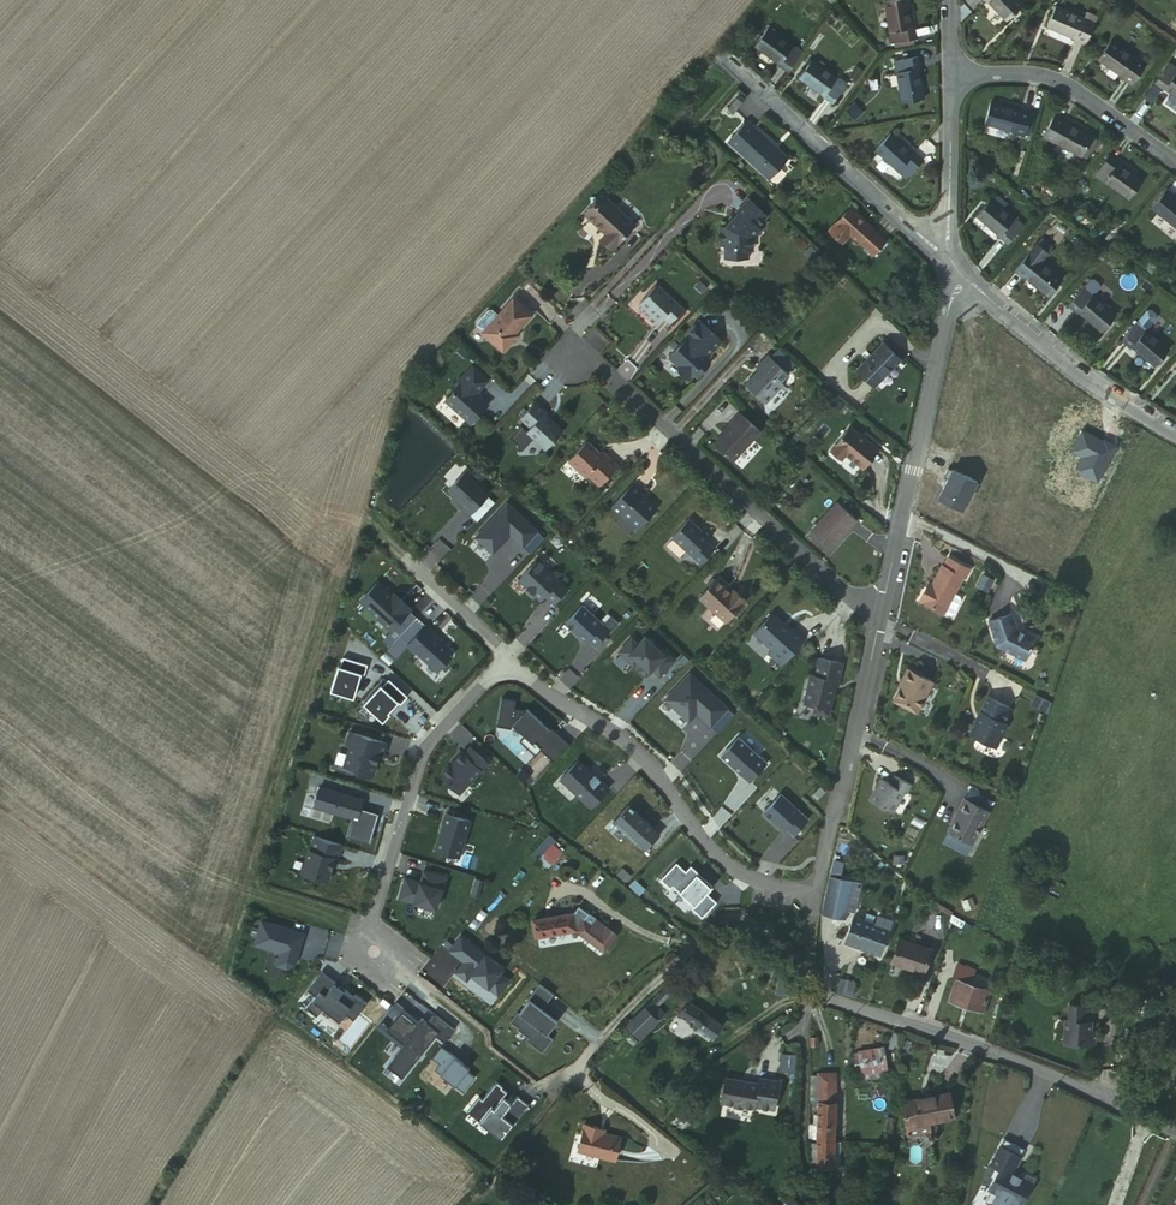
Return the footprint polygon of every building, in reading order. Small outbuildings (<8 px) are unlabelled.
[(919,36),(917,24),(914,25),(910,0),(889,0),(894,27),(893,27),(896,41),(919,36)] [(1010,0),(988,0),(996,11),(1010,0)] [(1059,37),(1070,44),(1083,22),(1071,13),(1070,14),(1049,1),(1037,19),(1059,35),(1059,37)] [(1074,8),(1071,13),(1083,22),(1086,17),(1074,8)] [(780,59),(790,65),(805,44),(795,36),(793,39),(769,23),(757,41),(781,56),(780,59)] [(1129,91),(1142,70),(1132,63),(1131,65),(1106,49),(1095,67),(1120,83),(1119,85),(1129,91)] [(836,98),(850,77),(840,70),(839,71),(814,55),(802,72),(827,90),(827,91),(836,98)] [(908,98),(928,94),(922,68),(925,67),(921,55),(897,59),(900,75),(902,73),(908,98)] [(1175,78),(1175,76),(1175,75),(1164,67),(1151,91),(1162,98),(1163,96),(1175,104),(1175,78)] [(1033,99),(1034,99),(1022,95),(1022,98),(992,89),(986,110),(1015,117),(1015,118),(1027,122),(1028,121),(1033,99)] [(1033,99),(1028,121),(1031,122),(1037,101),(1033,99)] [(1076,162),(1088,142),(1061,127),(1063,125),(1053,119),(1039,142),(1050,149),(1052,147),(1076,162)] [(751,127),(732,148),(773,185),(791,166),(776,153),(778,152),(751,127)] [(911,181),(929,162),(917,153),(916,155),(894,134),(880,150),(904,172),(902,173),(911,181)] [(1088,142),(1076,162),(1081,164),(1093,144),(1088,142)] [(1137,184),(1138,183),(1115,169),(1116,167),(1104,159),(1091,180),(1103,188),(1103,186),(1126,202),(1127,201),(1137,184)] [(1137,184),(1127,201),(1130,203),(1141,186),(1137,184)] [(1169,202),(1170,200),(1160,191),(1143,213),(1153,221),(1154,218),(1175,237),(1175,208),(1169,202)] [(604,199),(587,218),(608,236),(604,240),(616,250),(636,228),(604,199)] [(1009,246),(1025,226),(1014,216),(1012,218),(992,199),(979,216),(999,235),(998,237),(1009,246)] [(731,231),(721,231),(721,249),(726,249),(726,262),(750,261),(750,252),(747,249),(747,246),(751,241),(751,239),(757,239),(763,234),(759,230),(769,220),(751,203),(738,216),(740,219),(736,223),(736,226),(731,231)] [(877,233),(855,213),(836,234),(836,239),(844,247),(850,246),(855,240),(863,248),(877,233)] [(1039,245),(1050,252),(1055,245),(1044,238),(1039,245)] [(754,242),(757,239),(751,239),(751,241),(747,246),(747,249),(750,252),(754,252),(754,242)] [(604,240),(602,242),(614,253),(616,250),(604,240)] [(1055,291),(1071,271),(1048,254),(1050,252),(1039,245),(1021,266),(1032,274),(1033,273),(1055,291)] [(1104,323),(1118,305),(1095,286),(1096,285),(1101,279),(1101,275),(1096,271),(1093,271),(1087,278),(1070,297),(1081,307),(1082,304),(1104,323)] [(658,290),(642,307),(653,318),(650,322),(658,330),(665,322),(672,328),(685,314),(658,290)] [(1149,302),(1140,313),(1150,320),(1158,309),(1158,305),(1153,301),(1149,302)] [(484,336),(504,355),(515,344),(512,342),(533,320),(515,303),(499,320),(493,314),(490,314),(479,326),(479,330),(485,335),(484,336)] [(1159,358),(1172,340),(1148,322),(1150,320),(1140,313),(1124,333),(1134,340),(1135,339),(1159,358)] [(689,343),(671,362),(681,371),(681,375),(687,381),(692,381),(697,376),(701,380),(712,368),(712,363),(710,362),(725,346),(702,325),(698,330),(697,329),(691,335),(692,336),(687,341),(689,343)] [(899,360),(881,344),(856,371),(874,386),(899,360)] [(749,389),(769,408),(787,388),(785,386),(792,378),(772,359),(760,372),(763,374),(749,389)] [(489,384),(474,371),(462,385),(460,383),(452,392),(455,395),(446,405),(472,427),(489,408),(477,398),(489,384)] [(551,417),(539,406),(524,423),(534,432),(531,436),(530,436),(537,443),(549,454),(567,436),(551,421),(551,417)] [(718,448),(737,465),(764,435),(743,417),(733,428),(735,430),(718,448)] [(840,448),(848,459),(853,455),(867,472),(886,458),(864,429),(845,444),(840,448)] [(530,436),(531,436),(524,430),(513,441),(521,449),(521,453),(526,453),(533,445),(535,445),(535,444),(536,444),(537,443),(530,436)] [(592,479),(603,490),(622,470),(606,456),(604,458),(591,445),(572,465),(590,481),(592,479)] [(451,492),(452,496),(466,509),(464,511),(471,518),(490,497),(466,475),(451,492)] [(626,517),(642,532),(661,513),(652,505),(649,505),(647,503),(648,501),(644,497),(645,496),(637,488),(615,511),(624,519),(626,517)] [(509,505),(476,540),(495,557),(512,538),(525,550),(540,534),(509,505)] [(841,507),(816,534),(835,552),(861,524),(841,507)] [(693,523),(676,541),(705,568),(718,553),(710,546),(717,538),(708,530),(705,534),(693,523)] [(928,588),(921,600),(945,612),(946,611),(955,593),(964,576),(967,578),(972,569),(950,557),(945,566),(944,565),(934,584),(931,589),(928,588)] [(540,564),(522,583),(543,604),(547,599),(556,607),(570,592),(540,564)] [(983,578),(979,588),(989,591),(992,581),(983,578)] [(722,581),(704,601),(730,625),(751,603),(738,592),(736,594),(722,581)] [(398,595),(386,584),(369,602),(398,629),(401,626),(408,633),(420,619),(413,612),(418,607),(407,598),(402,603),(396,597),(398,595)] [(955,593),(946,611),(952,614),(955,613),(962,600),(961,596),(955,593)] [(585,608),(568,627),(589,646),(591,643),(598,649),(613,634),(585,608)] [(989,620),(998,645),(1026,660),(1038,637),(1026,631),(1025,632),(1018,629),(1012,613),(989,620)] [(777,652),(773,656),(786,668),(809,643),(797,631),(796,632),(795,633),(788,627),(789,626),(778,616),(759,636),(777,652)] [(435,636),(428,629),(410,648),(440,677),(455,660),(455,657),(434,637),(435,636)] [(643,647),(637,641),(624,655),(638,669),(642,665),(646,669),(643,673),(650,680),(656,673),(664,680),(679,663),(671,655),(669,658),(650,640),(643,647)] [(366,679),(369,669),(345,661),(342,671),(340,670),(333,695),(356,702),(363,678),(366,679)] [(821,716),(833,719),(839,690),(841,691),(847,667),(824,661),(820,679),(815,678),(809,707),(820,710),(819,713),(821,716)] [(912,669),(897,698),(920,710),(935,681),(912,669)] [(694,677),(670,704),(694,727),(701,718),(707,712),(712,717),(707,723),(715,731),(732,712),(694,677)] [(383,689),(365,708),(385,726),(392,718),(390,717),(400,706),(403,708),(410,701),(391,683),(384,690),(383,689)] [(976,721),(970,733),(996,747),(1008,724),(1004,722),(1011,708),(988,696),(982,711),(983,712),(978,721),(976,721)] [(897,698),(896,701),(919,712),(920,710),(897,698)] [(552,733),(530,713),(528,715),(517,713),(518,704),(504,702),(500,725),(514,727),(528,740),(538,749),(539,747),(544,752),(543,753),(557,766),(573,749),(559,736),(555,740),(550,735),(552,733)] [(707,712),(701,718),(707,723),(712,717),(707,712)] [(559,736),(554,731),(552,733),(550,735),(555,740),(559,736)] [(389,747),(352,736),(348,748),(352,750),(346,770),(360,774),(359,777),(371,781),(374,779),(378,766),(376,766),(379,758),(384,759),(389,747)] [(538,749),(528,740),(523,745),(538,758),(543,753),(544,752),(539,747),(538,749)] [(743,740),(726,758),(754,784),(771,766),(743,740)] [(445,780),(462,797),(491,768),(474,751),(467,757),(466,756),(458,763),(460,765),(454,770),(453,769),(445,777),(445,780)] [(578,768),(562,787),(594,813),(611,793),(587,773),(586,774),(578,768)] [(882,778),(870,800),(892,812),(903,791),(906,793),(911,784),(895,775),(891,783),(882,778)] [(322,790),(315,811),(359,824),(365,803),(322,790)] [(763,813),(783,832),(785,829),(792,836),(807,820),(780,795),(763,813)] [(956,814),(946,832),(968,843),(973,834),(976,835),(981,826),(979,825),(987,811),(963,798),(955,813),(956,814)] [(648,855),(662,839),(655,833),(656,832),(632,809),(616,826),(648,855)] [(471,825),(448,818),(437,855),(460,862),(471,825)] [(546,837),(531,855),(548,870),(564,851),(546,837)] [(344,849),(317,841),(313,855),(311,854),(304,878),(330,885),(334,872),(331,871),(333,866),(336,866),(337,863),(340,863),(344,849)] [(700,877),(693,871),(688,876),(678,867),(663,884),(672,893),(675,890),(695,910),(693,912),(703,922),(718,906),(708,897),(714,890),(707,884),(705,885),(699,879),(700,877)] [(424,887),(408,883),(402,903),(437,914),(447,882),(427,876),(424,887)] [(853,883),(833,879),(825,915),(845,920),(847,911),(853,883)] [(853,883),(847,911),(855,912),(861,884),(853,883)] [(576,934),(588,918),(579,910),(573,917),(540,922),(543,939),(576,934)] [(616,939),(588,918),(576,934),(584,941),(595,950),(604,956),(616,939)] [(876,926),(872,925),(854,918),(846,945),(880,956),(888,931),(888,930),(884,928),(876,926)] [(878,918),(876,926),(884,928),(888,930),(888,931),(889,931),(892,923),(878,918)] [(307,938),(263,925),(257,949),(283,957),(279,970),(290,973),(297,970),(307,938)] [(505,971),(463,939),(452,953),(466,965),(458,975),(469,983),(474,977),(482,984),(485,980),(493,986),(490,990),(500,997),(510,983),(501,976),(505,971)] [(593,953),(595,950),(584,941),(581,945),(593,953)] [(930,953),(899,944),(893,965),(923,975),(930,953)] [(785,978),(771,968),(764,976),(778,987),(785,978)] [(840,970),(835,988),(851,994),(856,975),(840,970)] [(968,983),(970,977),(959,972),(950,1001),(981,1013),(987,994),(978,990),(979,987),(968,983)] [(338,987),(324,976),(309,995),(317,1001),(308,1013),(319,1021),(325,1013),(342,1027),(348,1019),(356,1025),(369,1008),(357,999),(356,1001),(347,993),(345,995),(337,988),(338,987)] [(485,980),(482,984),(490,990),(493,986),(485,980)] [(556,997),(541,986),(530,1001),(532,1002),(521,1015),(520,1014),(512,1024),(520,1030),(519,1032),(530,1040),(528,1043),(544,1056),(555,1042),(549,1037),(557,1027),(542,1015),(545,1012),(556,997)] [(338,987),(337,988),(345,995),(347,993),(338,987)] [(835,988),(834,992),(840,996),(849,999),(851,994),(835,988)] [(656,1011),(669,998),(663,993),(629,1029),(641,1039),(662,1017),(656,1011)] [(722,1027),(688,1004),(679,1018),(713,1042),(722,1027)] [(1069,1025),(1068,1046),(1098,1048),(1100,1031),(1097,1029),(1096,1023),(1092,1023),(1094,1008),(1072,1006),(1071,1020),(1069,1025)] [(560,1023),(545,1012),(542,1015),(557,1027),(560,1023)] [(456,1033),(438,1019),(431,1027),(424,1021),(419,1027),(403,1014),(388,1034),(405,1048),(388,1069),(403,1081),(438,1039),(446,1046),(456,1033)] [(898,1052),(903,1038),(894,1034),(889,1049),(898,1052)] [(472,1071),(444,1049),(434,1061),(442,1067),(437,1073),(466,1095),(478,1080),(470,1074),(472,1071)] [(886,1069),(883,1051),(859,1055),(863,1074),(886,1069)] [(780,1055),(780,1073),(795,1074),(796,1055),(780,1055)] [(820,1055),(812,1055),(811,1064),(819,1064),(820,1055)] [(763,1081),(729,1074),(724,1096),(726,1098),(755,1105),(758,1103),(776,1107),(782,1079),(763,1075),(763,1081)] [(506,1090),(499,1085),(486,1103),(482,1099),(469,1115),(485,1127),(488,1123),(498,1131),(495,1135),(505,1143),(532,1109),(520,1100),(514,1107),(510,1105),(507,1108),(503,1105),(506,1101),(511,1095),(505,1091),(506,1090)] [(820,1142),(820,1144),(838,1144),(839,1091),(821,1091),(820,1095),(820,1105),(820,1126),(820,1142)] [(947,1095),(903,1102),(907,1126),(927,1123),(951,1119),(947,1095)] [(482,1099),(478,1097),(466,1112),(469,1115),(482,1099)] [(488,1123),(485,1127),(495,1135),(498,1131),(488,1123)] [(927,1123),(907,1126),(908,1135),(928,1132),(927,1123)] [(582,1125),(576,1152),(613,1161),(619,1138),(601,1134),(595,1132),(596,1128),(582,1125)] [(812,1141),(820,1142),(820,1126),(813,1125),(812,1141)] [(1024,1152),(1004,1141),(990,1167),(998,1172),(994,1180),(996,1181),(990,1193),(984,1204),(985,1204),(1019,1204),(1024,1196),(1026,1198),(1035,1182),(1023,1175),(1020,1180),(1019,1182),(1011,1178),(1012,1175),(1024,1152)] [(838,1144),(820,1144),(820,1147),(820,1163),(819,1168),(837,1168),(838,1144)] [(811,1146),(813,1164),(820,1163),(820,1147),(811,1146)] [(994,1180),(987,1192),(990,1193),(996,1181),(994,1180)]
